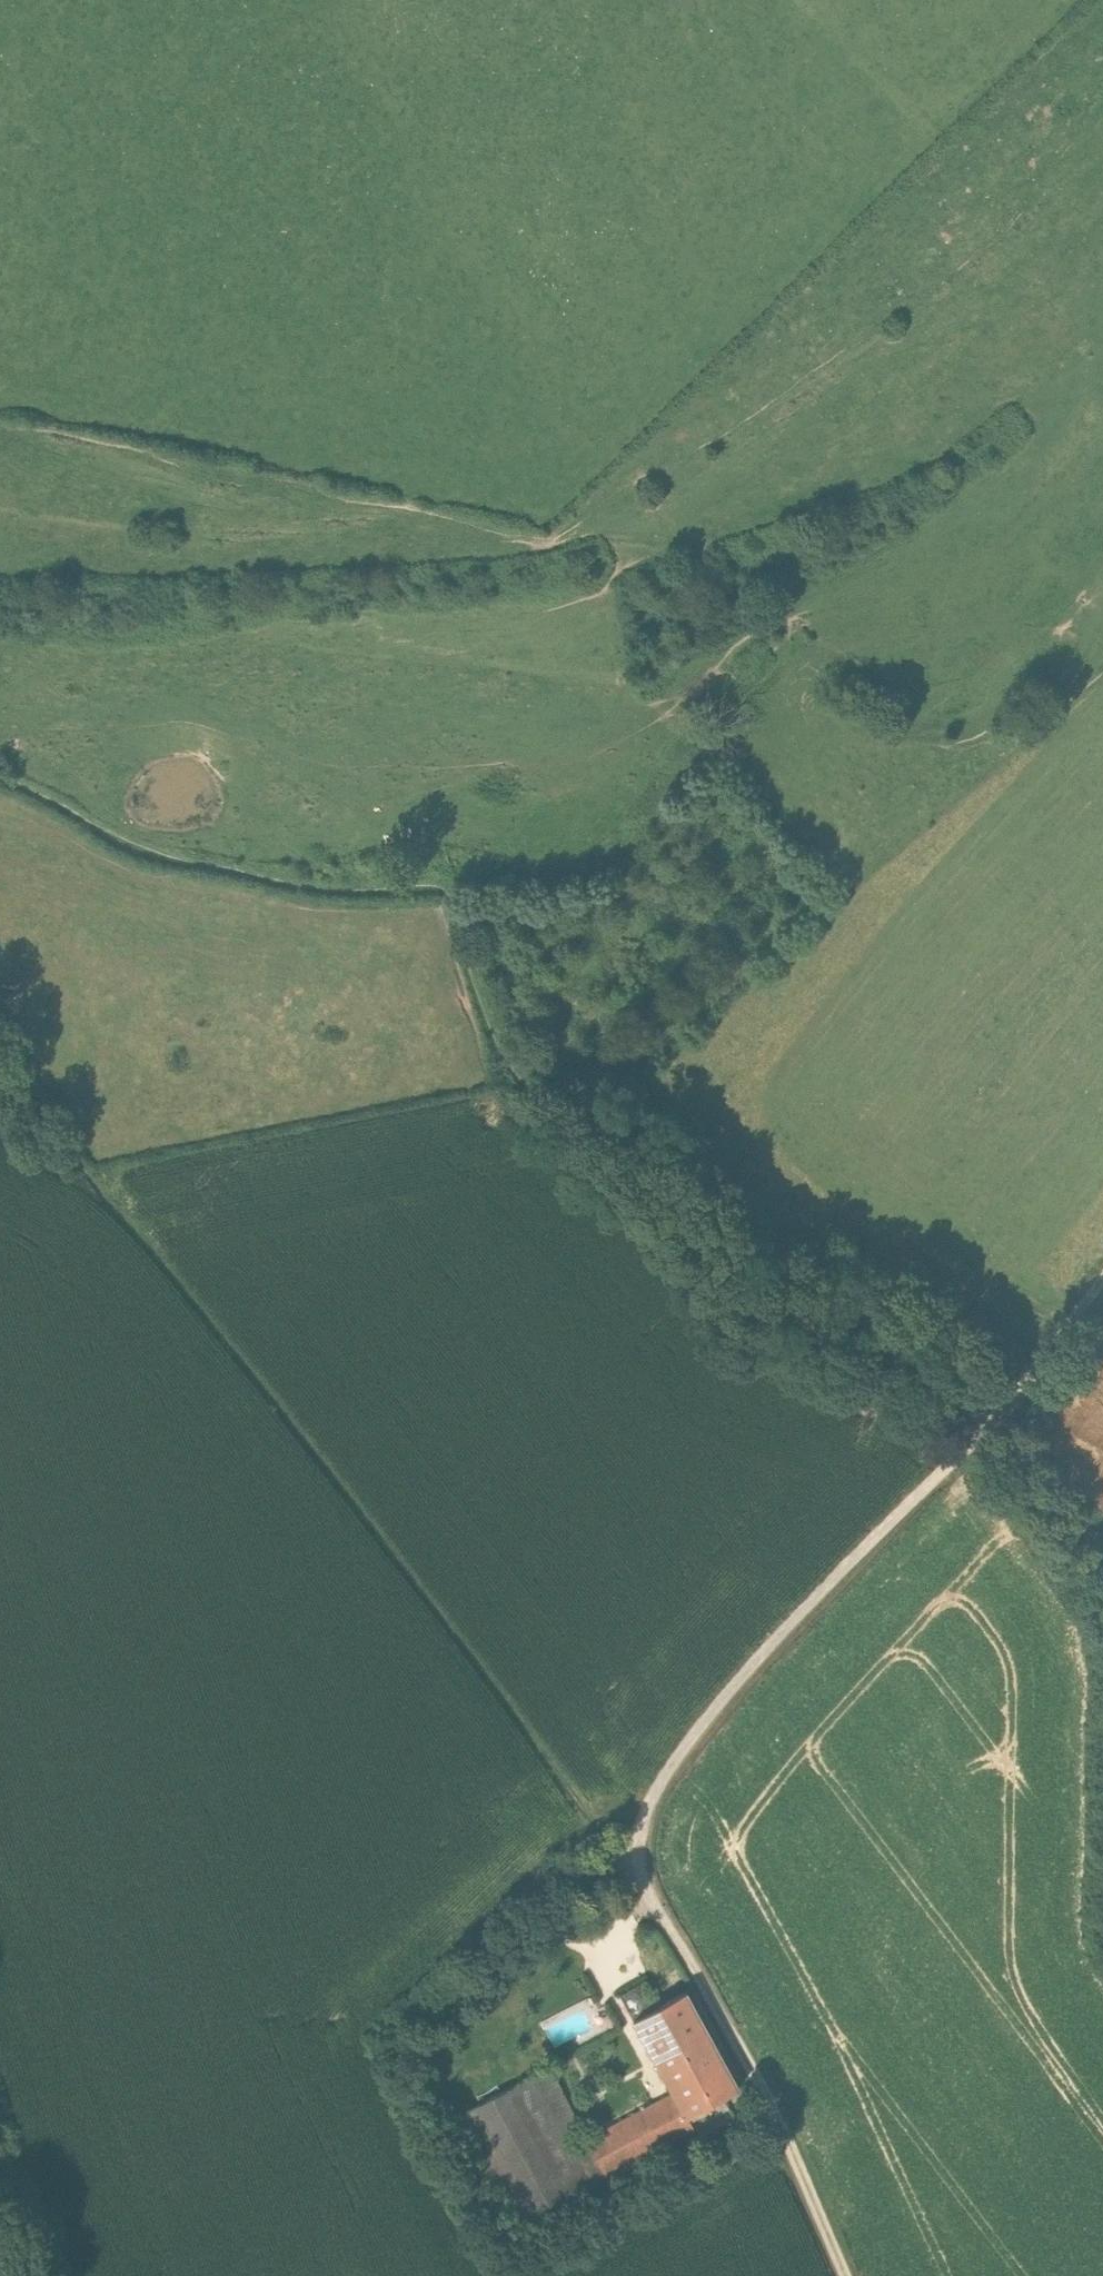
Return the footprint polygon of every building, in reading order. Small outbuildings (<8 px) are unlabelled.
[(673,2093),(587,2139),(606,2174),(693,2128),(687,2116),(738,2088),(685,1991),(659,2006),(646,1980),(619,1995),(673,2093)] [(517,2222),(606,2174),(587,2139),(583,2141),(548,2066),(458,2114),(453,2117),(510,2226),(517,2222)]
